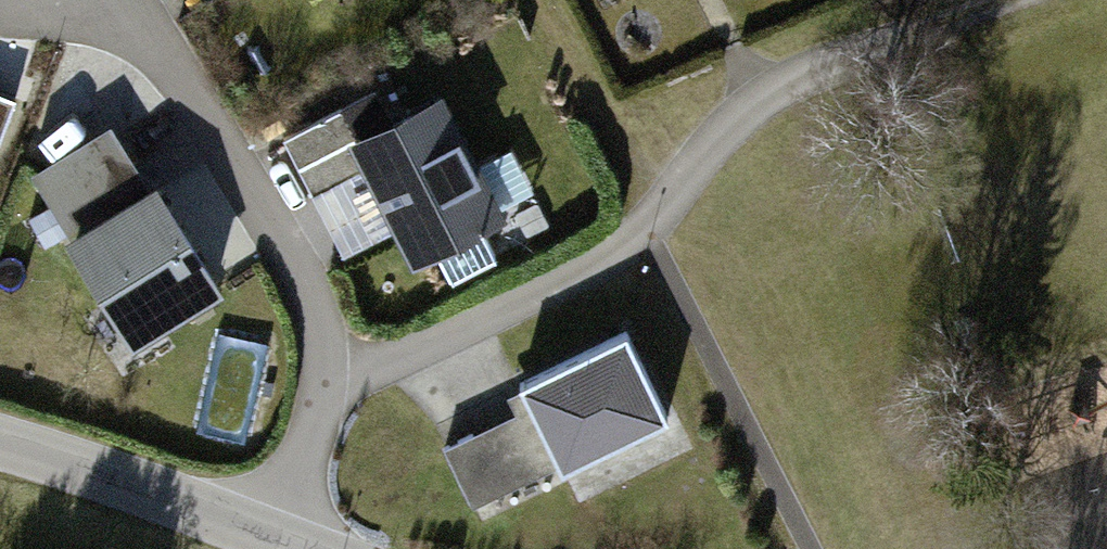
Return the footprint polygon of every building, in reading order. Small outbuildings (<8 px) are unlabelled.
[(10,103),(0,99),(0,129),(10,103)] [(351,146),(415,272),(505,227),(440,100),(351,146)] [(210,294),(110,132),(35,178),(136,340),(210,294)] [(519,385),(560,474),(675,422),(633,332),(519,385)] [(439,450),(465,507),(546,471),(520,414),(439,450)]
